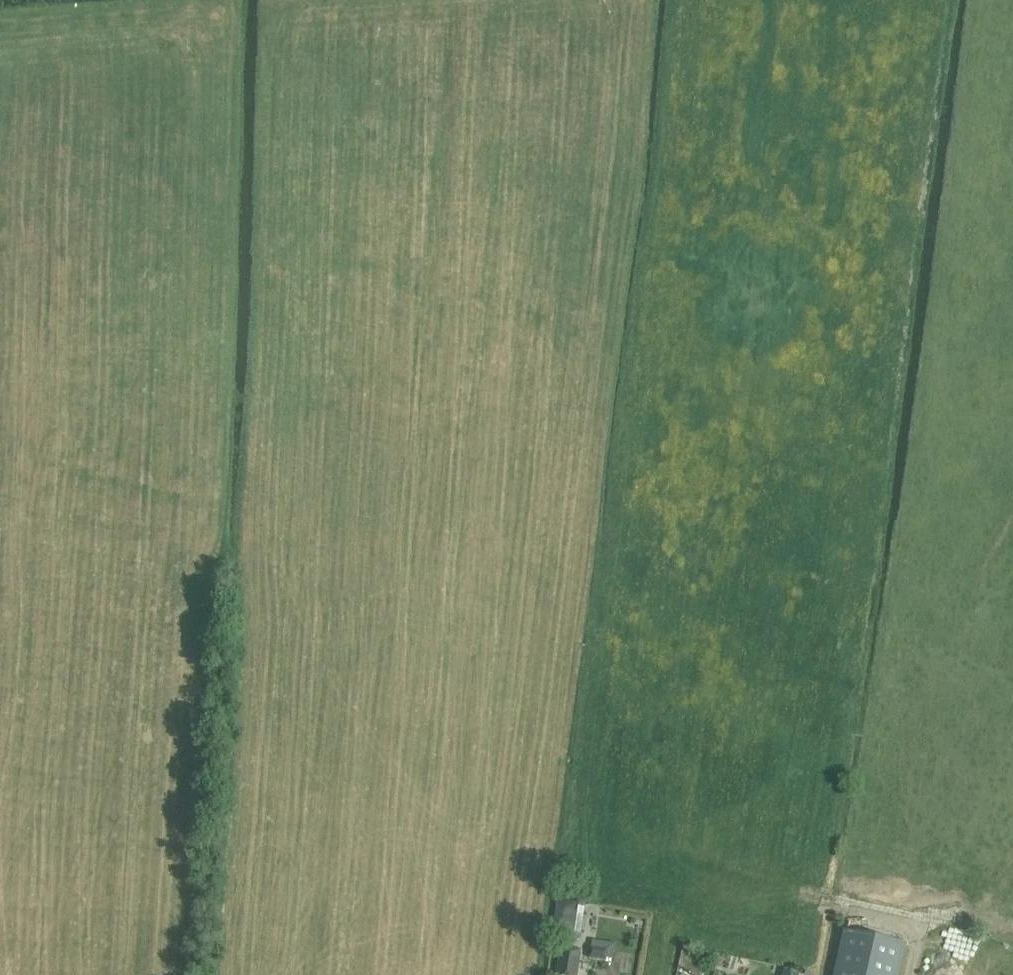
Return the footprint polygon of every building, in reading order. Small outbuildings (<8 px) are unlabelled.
[(584,903),(557,900),(552,935),(579,939),(584,903)] [(906,946),(843,931),(833,974),(900,974),(906,946)] [(607,949),(585,945),(583,957),(605,960),(607,949)] [(580,950),(561,947),(556,974),(576,974),(580,950)]
